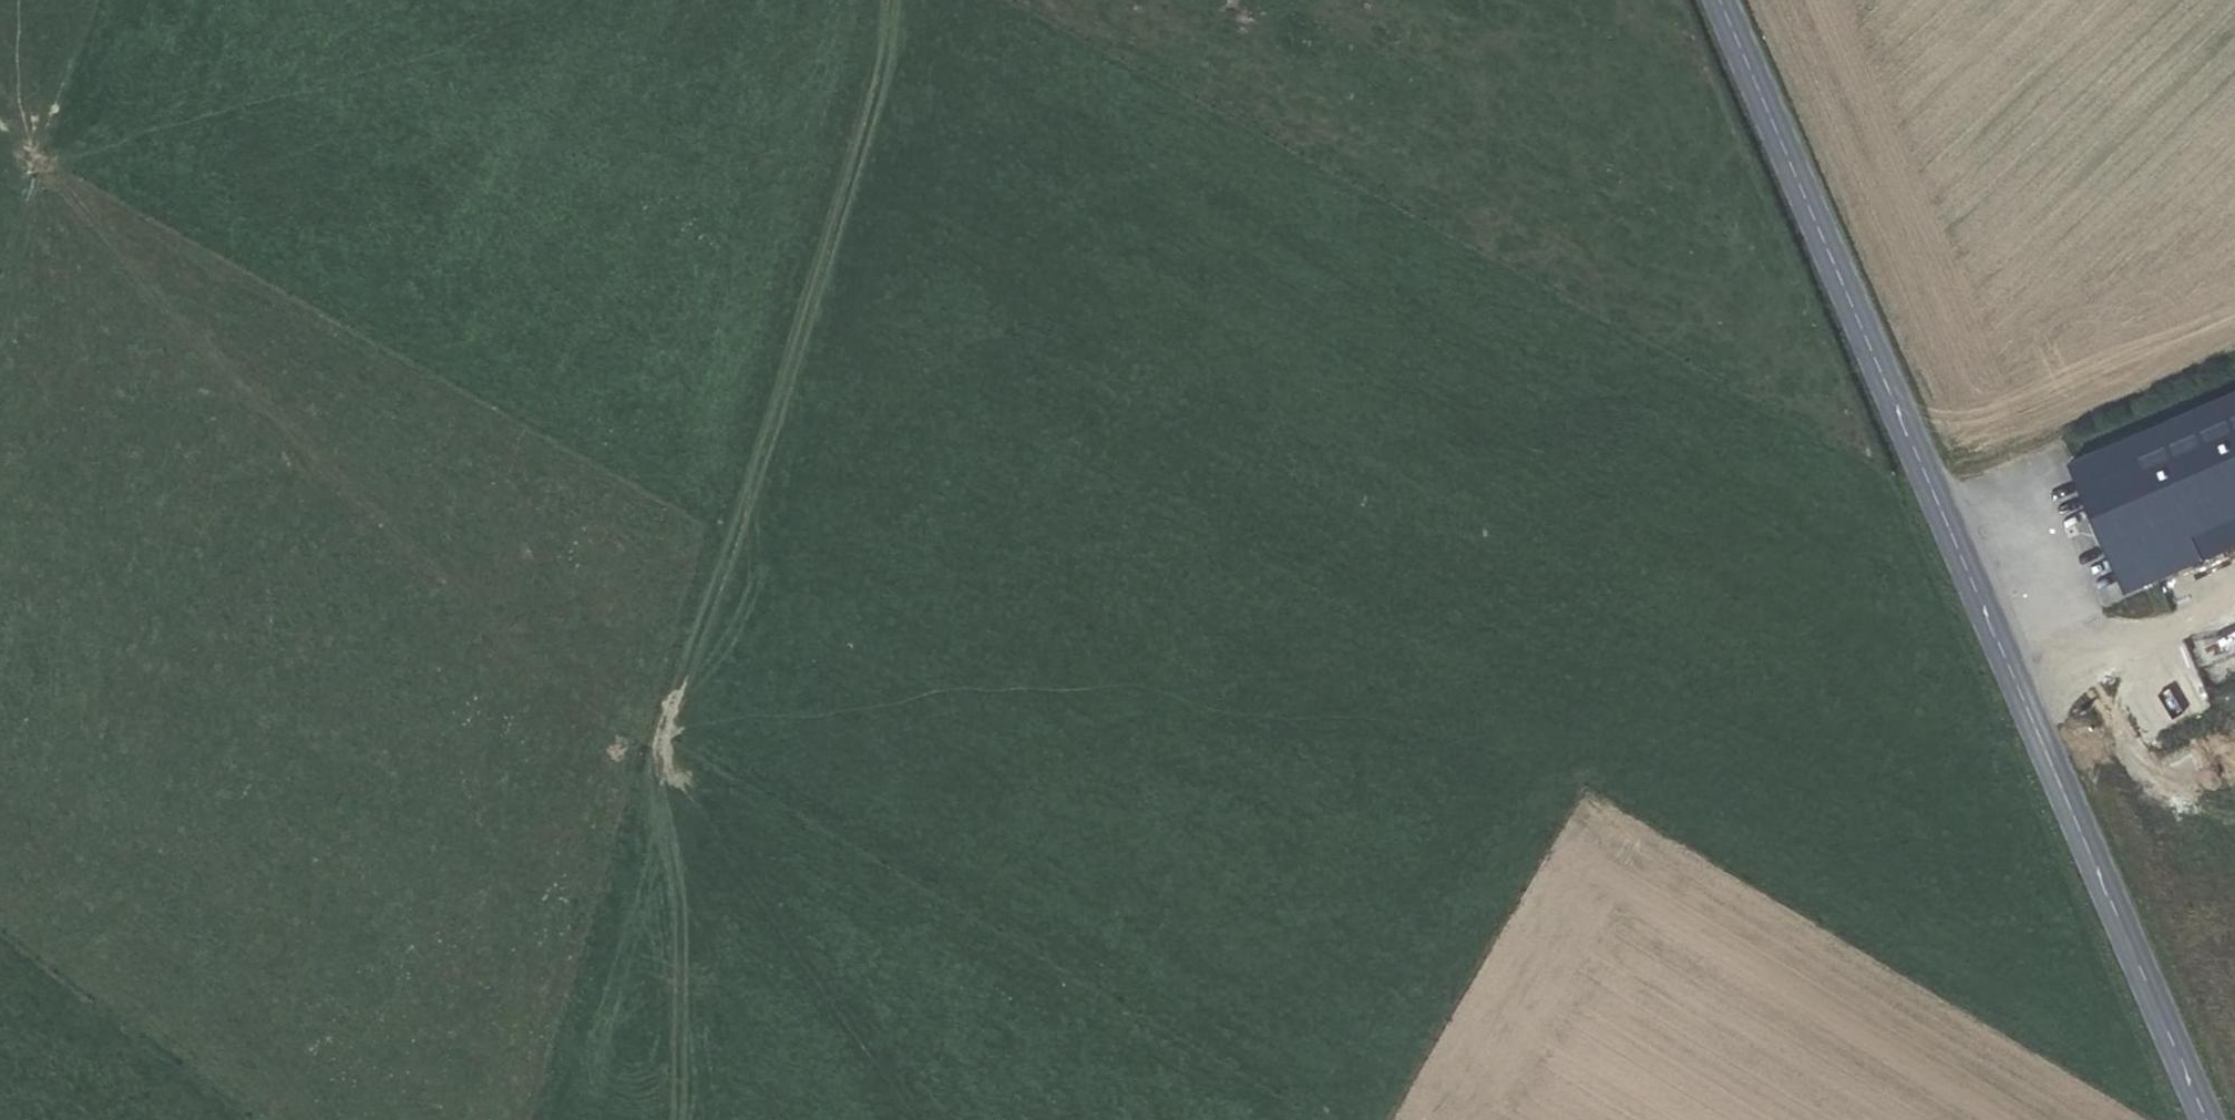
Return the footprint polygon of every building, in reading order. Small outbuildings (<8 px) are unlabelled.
[(2083,460),(2129,563),(2234,516),(2234,393),(2083,460)]
